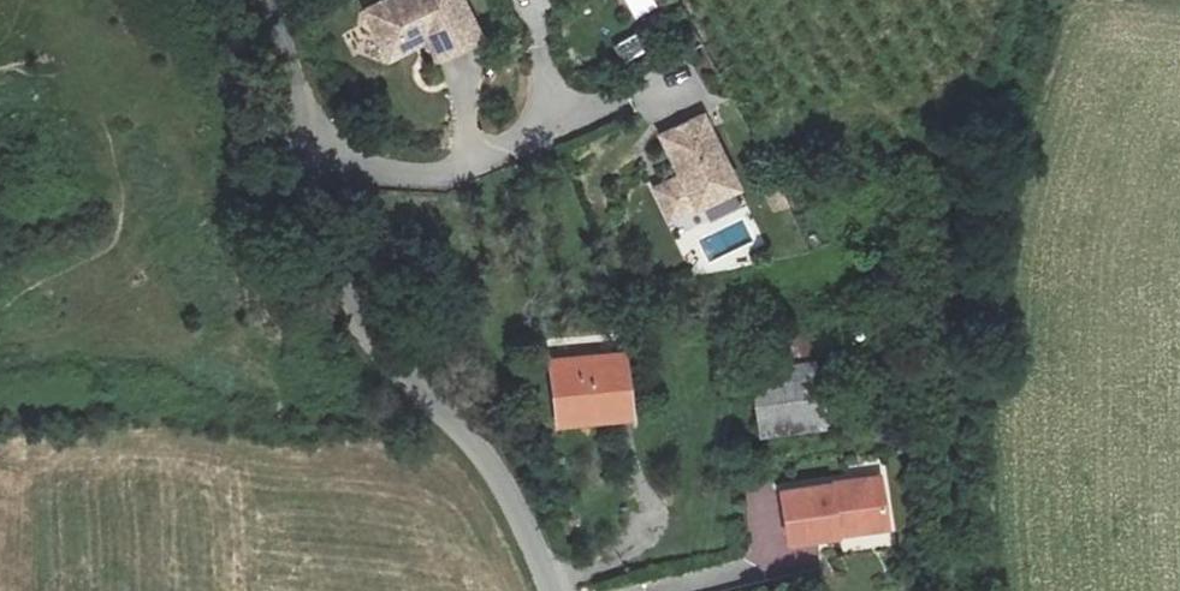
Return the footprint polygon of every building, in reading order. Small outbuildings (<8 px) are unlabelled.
[(366,11),(379,38),(399,53),(425,40),(435,59),(482,36),(463,0),(388,0),(366,11)] [(624,60),(648,49),(641,32),(616,43),(624,60)] [(702,120),(661,139),(684,188),(671,195),(682,217),(736,191),(702,120)] [(554,362),(560,425),(636,417),(630,354),(554,362)] [(834,358),(750,371),(760,437),(844,424),(834,358)] [(888,529),(880,473),(776,488),(784,544),(888,529)]
